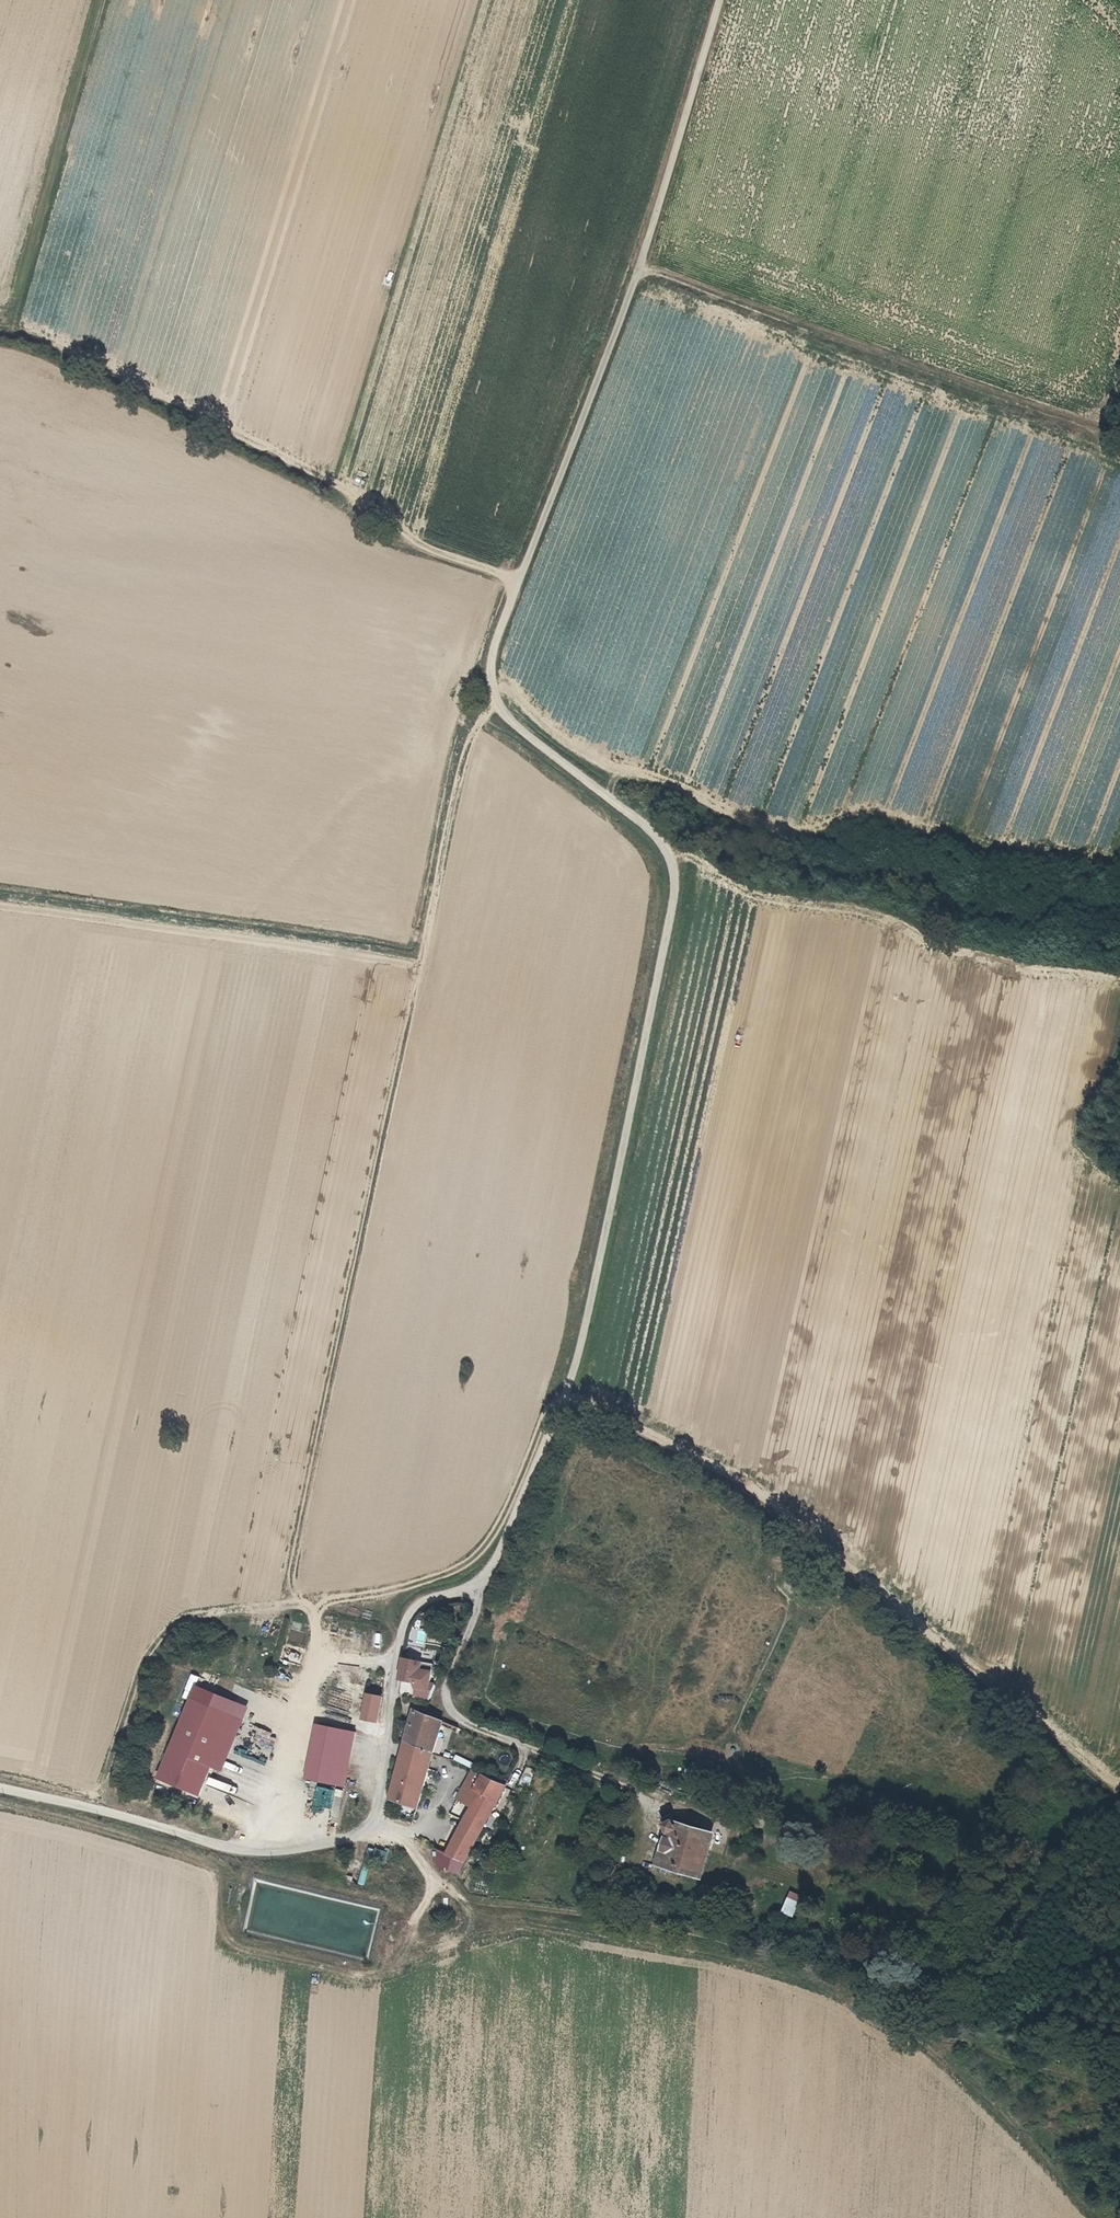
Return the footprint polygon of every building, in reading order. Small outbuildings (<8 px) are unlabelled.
[(289,1642),(284,1652),(298,1659),(303,1649),(289,1642)] [(429,1684),(432,1664),(403,1660),(401,1679),(417,1682),(429,1684)] [(429,1684),(417,1682),(414,1698),(429,1700),(434,1685),(429,1684)] [(189,1694),(184,1706),(225,1725),(231,1712),(189,1694)] [(378,1699),(365,1695),(359,1719),(373,1722),(378,1699)] [(225,1725),(184,1706),(154,1774),(195,1792),(200,1782),(225,1725)] [(415,1807),(440,1720),(411,1709),(388,1798),(415,1807)] [(339,1786),(351,1732),(317,1725),(305,1779),(339,1786)] [(452,1801),(464,1807),(441,1853),(442,1865),(457,1880),(508,1785),(510,1780),(505,1778),(503,1782),(469,1768),(452,1801)] [(665,1828),(671,1836),(663,1862),(703,1874),(714,1838),(680,1829),(674,1821),(665,1828)] [(366,1846),(359,1884),(365,1885),(370,1860),(386,1863),(389,1850),(366,1846)] [(795,1917),(805,1895),(792,1890),(783,1912),(795,1917)]
